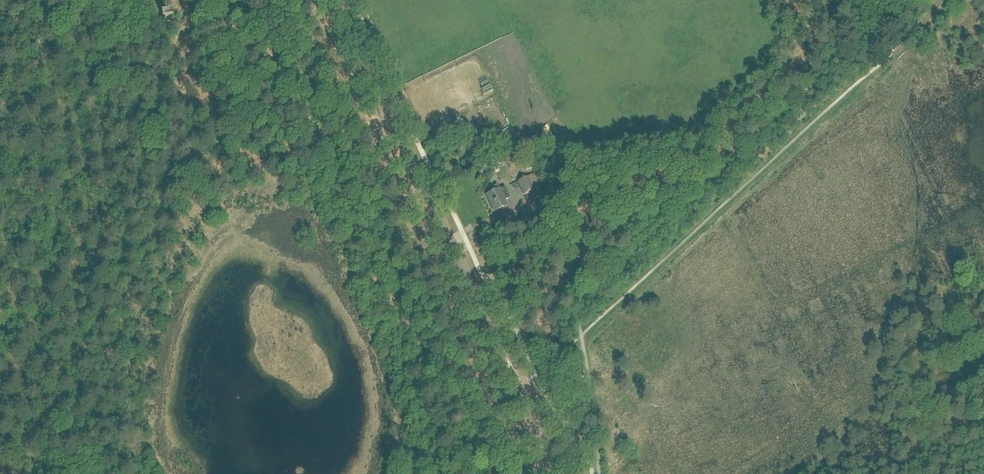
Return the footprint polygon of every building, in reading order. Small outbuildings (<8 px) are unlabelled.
[(519,160),(527,172),(533,169),(524,156),(519,160)] [(534,174),(517,182),(523,195),(541,187),(534,174)] [(505,201),(507,199),(510,198),(505,187),(499,190),(499,189),(486,195),(494,212),(507,206),(505,201)] [(524,198),(528,206),(540,201),(536,192),(524,198)]
